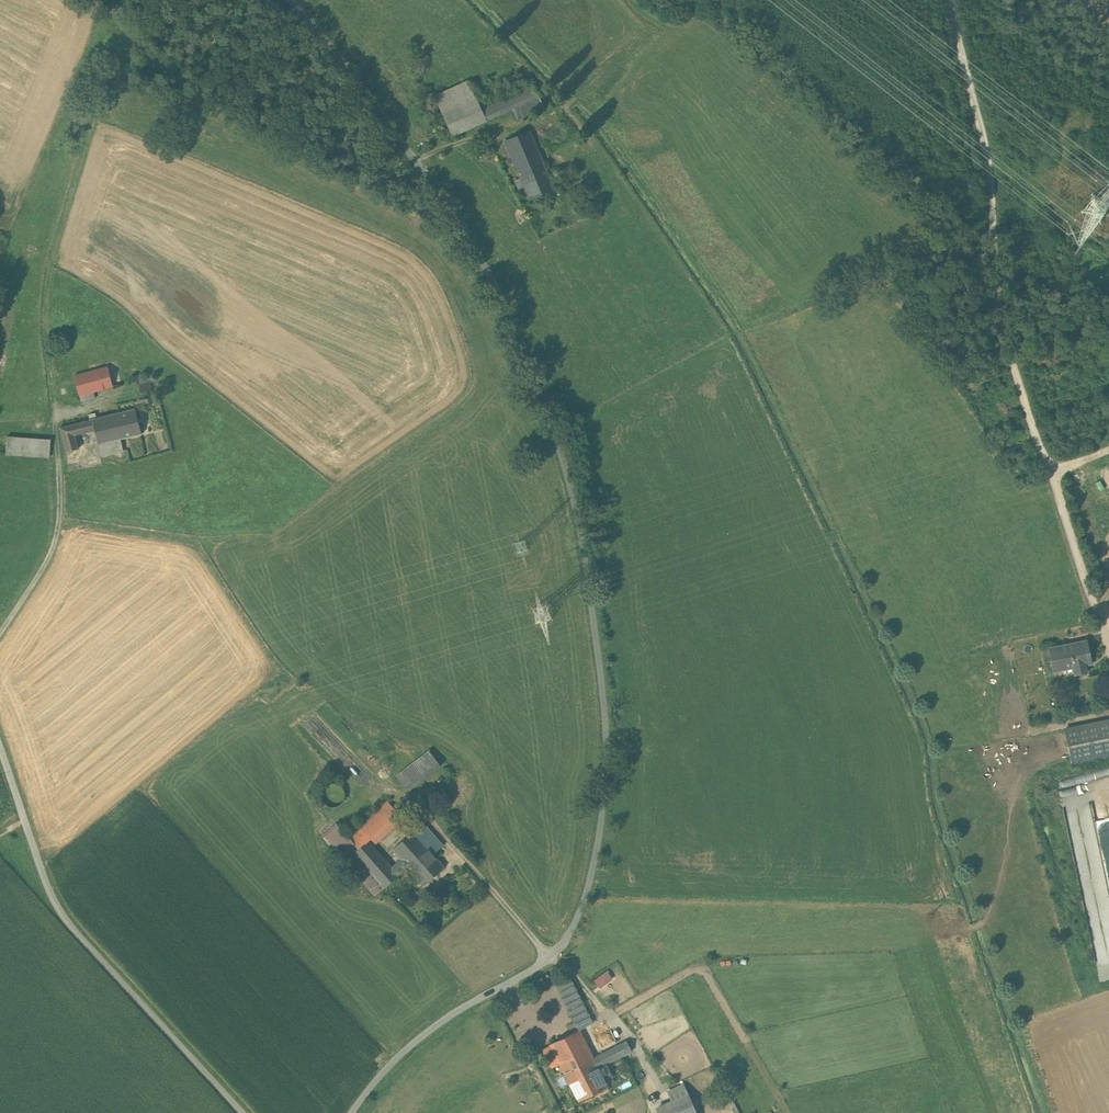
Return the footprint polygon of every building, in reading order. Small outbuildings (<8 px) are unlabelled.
[(468,82),(436,97),(453,135),(485,120),(486,120),(496,116),(513,108),(526,103),(539,97),(533,83),(479,106),(468,82)] [(539,97),(526,103),(513,108),(518,118),(544,107),(539,97)] [(529,131),(505,141),(521,178),(527,191),(530,197),(529,197),(530,198),(554,188),(529,131)] [(527,191),(521,178),(515,181),(521,193),(527,191)] [(116,363),(74,375),(79,395),(93,391),(121,383),(116,363)] [(149,377),(137,380),(137,381),(140,393),(152,390),(149,377)] [(93,391),(79,395),(81,401),(95,397),(93,391)] [(135,409),(114,414),(120,438),(142,433),(141,430),(135,409)] [(114,414),(97,418),(95,413),(89,415),(90,420),(60,427),(66,451),(79,448),(75,435),(95,430),(102,456),(123,451),(120,438),(114,414)] [(7,436),(5,453),(49,456),(50,439),(7,436)] [(1087,641),(1048,649),(1053,671),(1054,671),(1053,669),(1072,665),(1074,675),(1087,672),(1085,662),(1090,661),(1091,663),(1092,663),(1087,641)] [(1065,729),(1072,763),(1108,755),(1108,719),(1065,729)] [(426,751),(393,776),(406,792),(438,766),(426,751)] [(390,868),(366,842),(368,840),(373,844),(380,838),(395,824),(401,818),(386,802),(346,838),(334,824),(320,836),(346,866),(374,896),(397,876),(390,868)] [(437,841),(421,823),(411,832),(430,853),(431,855),(438,849),(433,843),(437,841)] [(430,853),(411,832),(391,850),(399,859),(406,867),(410,871),(430,853)] [(430,853),(410,871),(423,885),(442,867),(431,855),(430,853)] [(399,859),(390,868),(397,876),(406,867),(399,859)] [(601,988),(615,978),(609,969),(595,979),(601,988)] [(581,1001),(570,979),(570,978),(556,985),(568,1007),(581,1001)] [(592,1023),(581,1001),(568,1007),(575,1021),(579,1029),(592,1023)] [(575,1021),(569,1025),(573,1033),(579,1029),(575,1021)] [(573,1033),(549,1044),(550,1045),(556,1058),(586,1043),(579,1029),(573,1033)] [(626,1041),(593,1058),(598,1068),(631,1051),(626,1041)] [(586,1043),(556,1058),(559,1064),(578,1101),(608,1086),(598,1068),(593,1058),(586,1043)] [(556,1058),(550,1045),(543,1049),(552,1067),(559,1064),(556,1058)] [(684,1084),(668,1091),(672,1102),(688,1094),(684,1084)] [(656,1109),(658,1112),(696,1112),(688,1094),(672,1102),(656,1109)]
